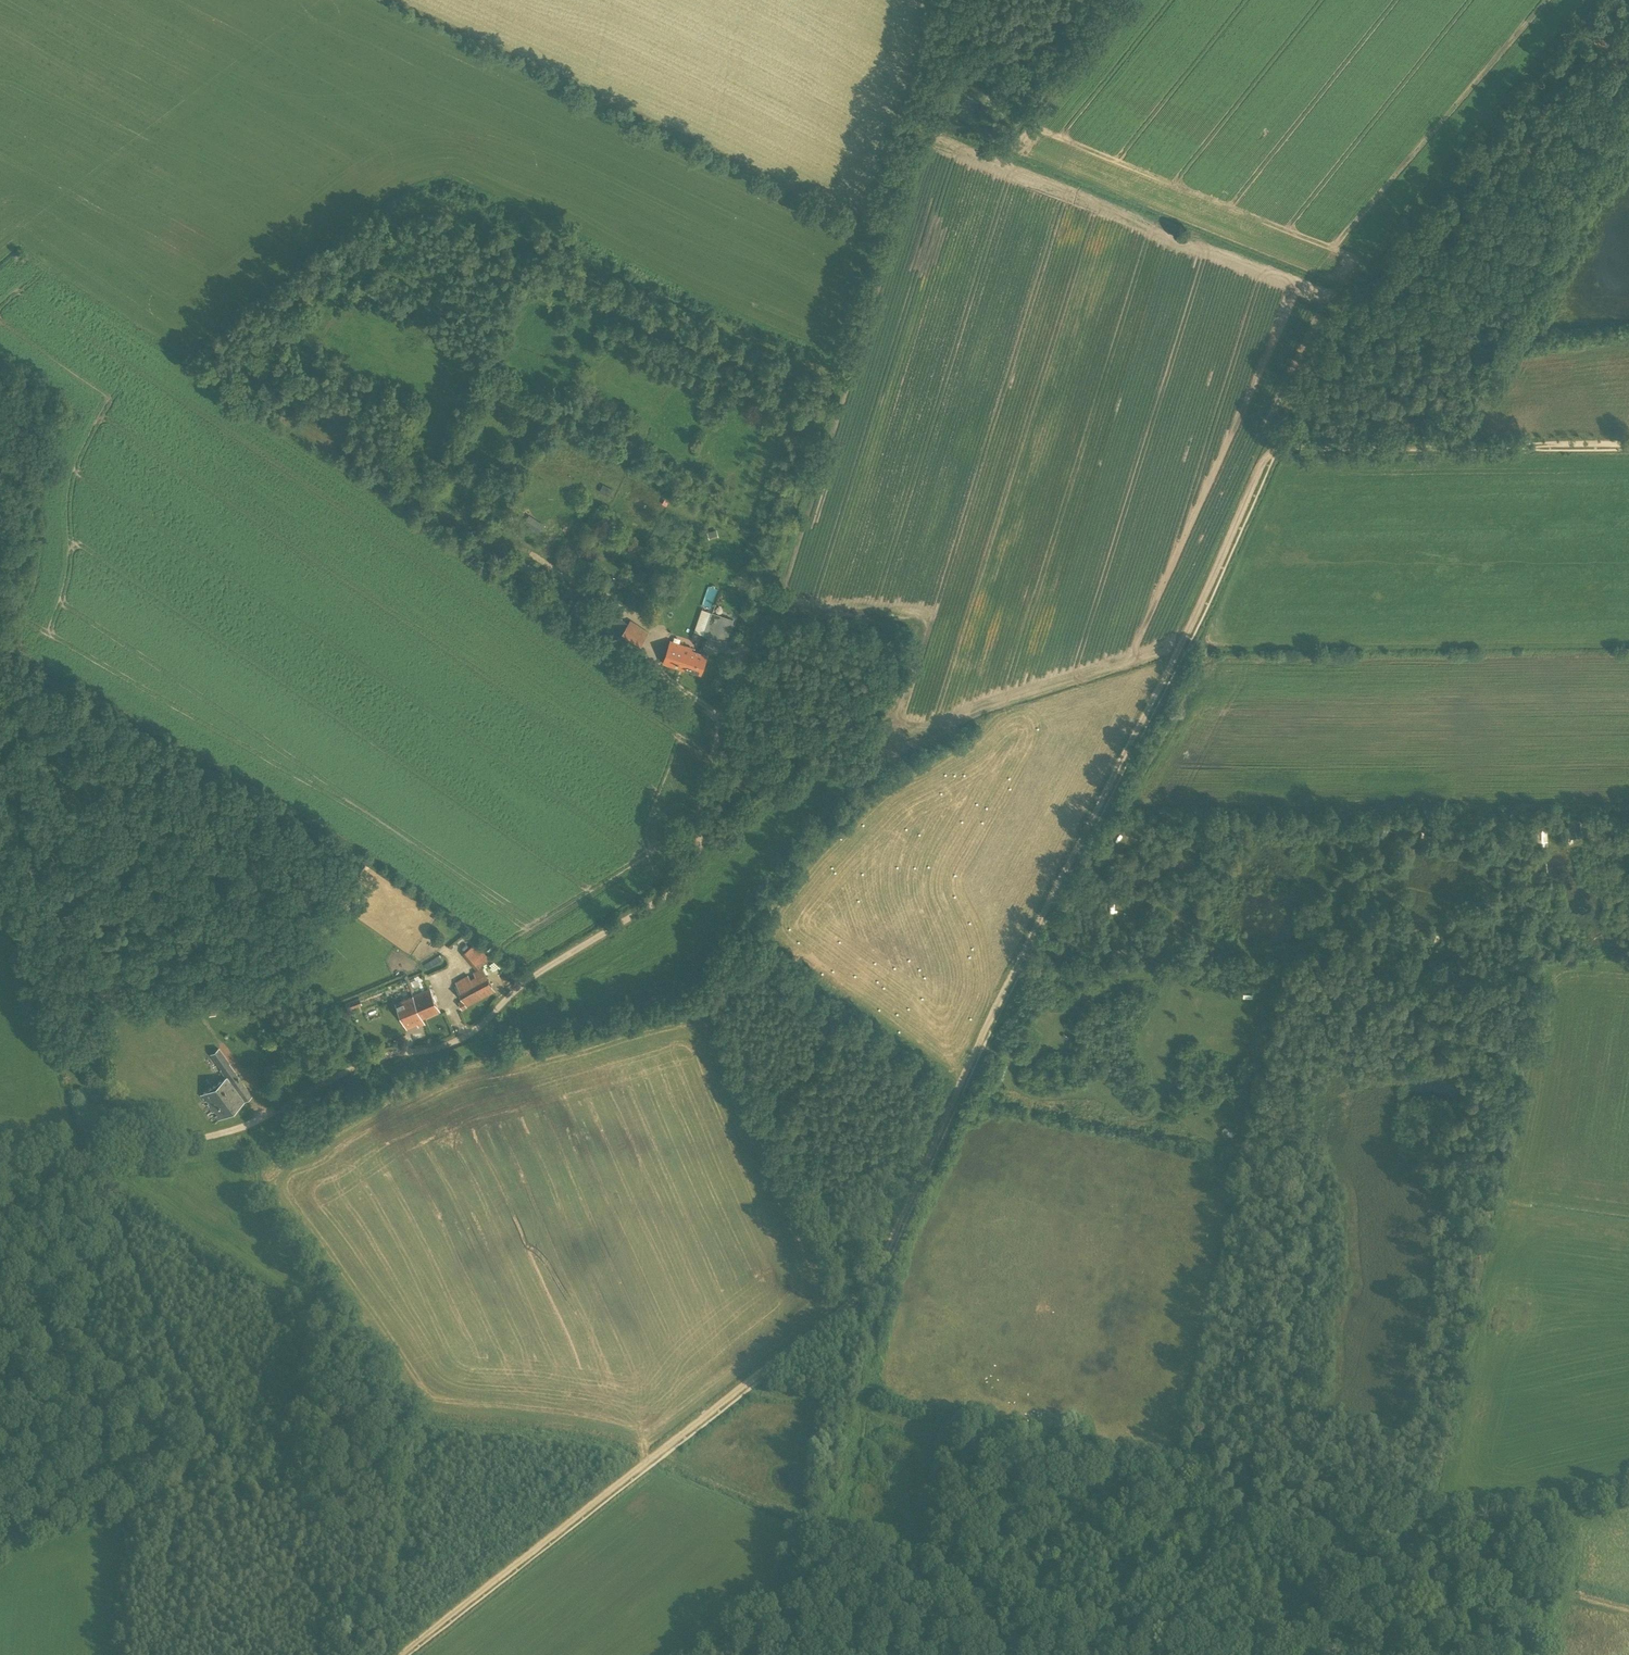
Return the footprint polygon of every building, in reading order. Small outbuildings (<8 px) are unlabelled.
[(522,524),(538,534),(543,525),(528,515),(522,524)] [(707,533),(709,539),(719,536),(717,530),(707,533)] [(528,573),(533,563),(522,558),(518,568),(528,573)] [(710,612),(709,615),(703,614),(697,633),(726,643),(734,620),(710,612)] [(628,623),(617,615),(601,638),(629,659),(649,632),(631,619),(628,623)] [(680,666),(701,673),(707,655),(692,650),(693,648),(671,640),(663,663),(679,669),(680,666)] [(1547,841),(1547,825),(1537,825),(1537,841),(1547,841)] [(462,954),(476,970),(489,958),(475,942),(462,954)] [(458,1001),(462,1009),(496,991),(485,973),(472,981),(470,977),(455,985),(462,1000),(458,1001)] [(414,995),(397,1003),(407,1028),(424,1021),(423,1018),(439,1011),(430,989),(414,996),(414,995)] [(208,994),(201,1009),(216,1015),(222,1001),(208,994)] [(359,997),(345,1002),(348,1009),(361,1004),(359,997)] [(237,1075),(229,1081),(226,1077),(203,1092),(220,1117),(243,1102),(238,1094),(246,1089),(237,1075)]
